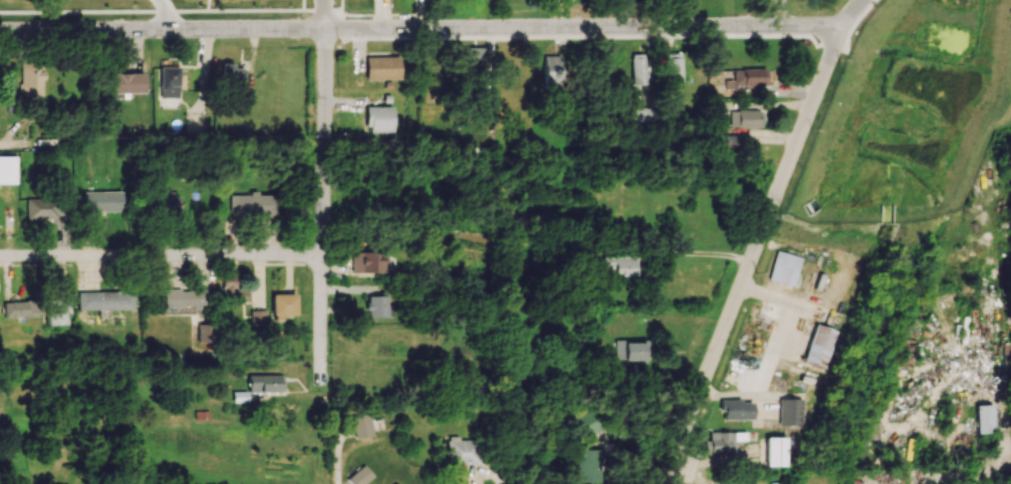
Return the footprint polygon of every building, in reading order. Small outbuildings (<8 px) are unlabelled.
[(484,71),(484,47),(465,47),(464,70),(484,71)] [(632,84),(646,84),(645,54),(631,55),(632,84)] [(666,88),(682,87),(681,54),(665,54),(666,88)] [(561,83),(562,56),(544,55),(543,83),(561,83)] [(366,79),(400,79),(400,56),(366,57),(366,79)] [(43,96),(42,62),(20,62),(20,96),(43,96)] [(234,62),(223,62),(222,81),(243,81),(243,68),(234,68),(234,62)] [(179,66),(160,66),(159,97),(178,97),(179,66)] [(766,87),(766,69),(708,70),(709,91),(718,91),(718,84),(724,83),(725,88),(766,87)] [(144,72),(108,73),(108,93),(145,92),(144,72)] [(712,114),(723,114),(723,100),(713,100),(712,114)] [(367,107),(367,132),(393,132),(392,106),(367,107)] [(632,107),(632,124),(653,124),(653,107),(632,107)] [(730,110),(731,127),(763,127),(762,110),(730,110)] [(204,133),(204,115),(187,114),(186,132),(204,133)] [(736,147),(736,135),(725,135),(725,147),(736,147)] [(15,183),(15,156),(0,156),(0,183),(15,183)] [(121,191),(83,191),(83,211),(121,211),(121,191)] [(251,194),(230,195),(230,216),(276,215),(276,193),(251,194)] [(180,196),(163,196),(163,212),(181,211),(180,196)] [(27,219),(60,219),(60,198),(26,199),(27,219)] [(352,251),(352,273),(387,272),(387,250),(352,251)] [(796,285),(801,256),(775,251),(770,281),(796,285)] [(636,276),(637,254),(603,254),(603,275),(636,276)] [(222,300),(247,300),(247,288),(237,288),(237,273),(222,273),(222,300)] [(163,306),(205,307),(205,289),(163,288),(163,306)] [(133,309),(132,290),(77,291),(78,310),(133,309)] [(272,294),(272,321),(282,321),(281,315),(295,315),(295,294),(272,294)] [(387,295),(367,296),(367,317),(387,317),(387,295)] [(65,324),(65,312),(69,312),(69,296),(46,297),(47,325),(65,324)] [(3,318),(36,317),(35,300),(2,302),(3,318)] [(266,325),(266,310),(251,310),(251,326),(266,325)] [(197,342),(214,342),(214,325),(198,324),(197,342)] [(804,361),(825,367),(837,330),(815,324),(804,361)] [(644,361),(644,339),(615,339),(615,361),(644,361)] [(192,353),(173,352),(173,362),(192,363),(192,353)] [(249,375),(249,392),(284,391),(283,375),(249,375)] [(802,426),(802,399),(779,398),(779,425),(802,426)] [(753,419),(753,400),(722,400),(722,419),(753,419)] [(994,433),(993,404),(975,405),(977,433),(994,433)] [(356,438),(373,435),(370,414),(353,416),(356,438)] [(710,432),(710,452),(735,452),(735,432),(710,432)] [(480,463),(479,440),(460,440),(460,436),(448,436),(449,464),(480,463)] [(786,466),(786,437),(767,437),(767,466),(786,466)] [(599,449),(573,449),(573,482),(598,483),(599,449)] [(374,476),(364,464),(347,479),(351,483),(364,483),(374,476)]
